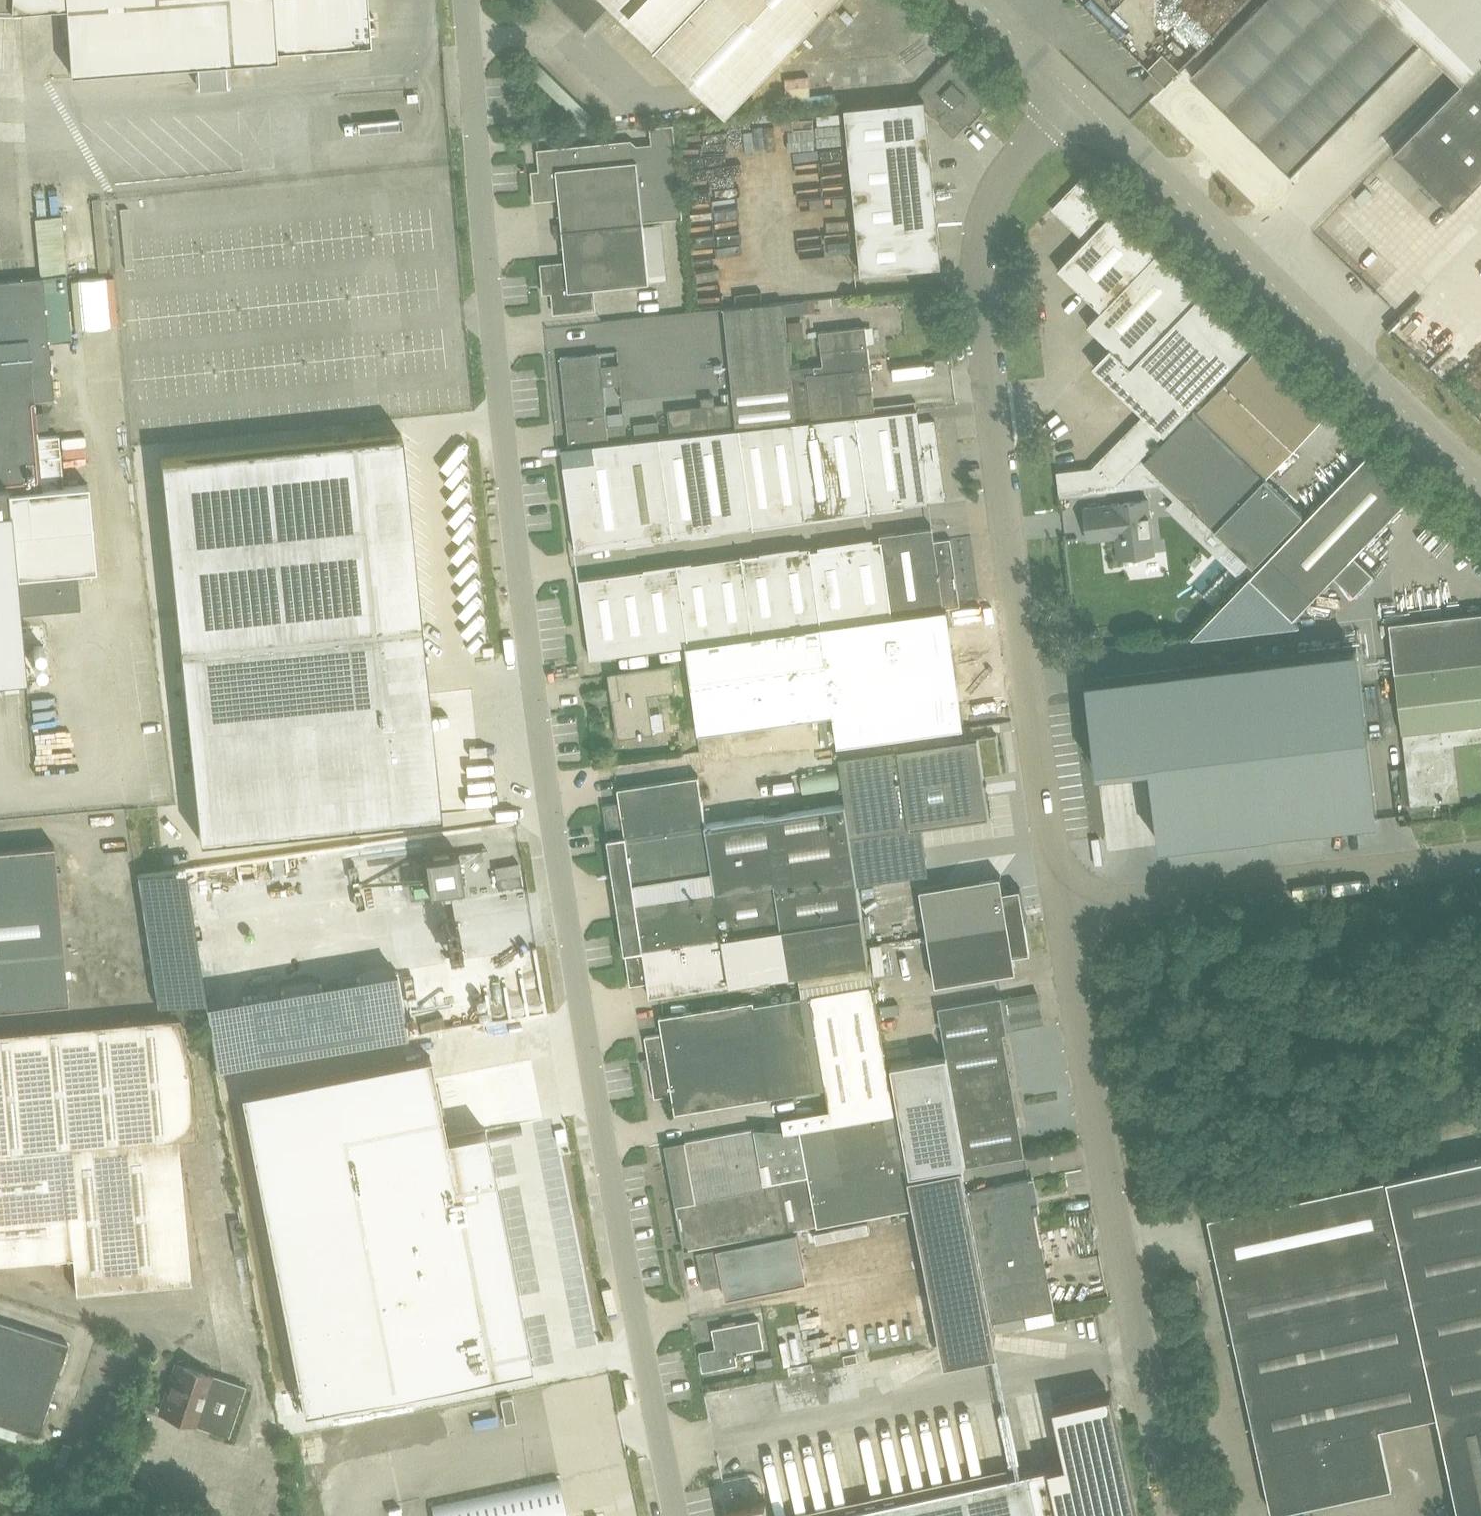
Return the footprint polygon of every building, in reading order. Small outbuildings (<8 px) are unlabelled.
[(20,8),(22,8),(22,9),(65,6),(70,72),(197,63),(199,87),(227,86),(225,61),(277,58),(276,51),(371,45),(367,0),(0,0),(0,8),(20,8)] [(611,5),(725,114),(835,0),(554,0),(585,30),(610,4),(611,5)] [(1393,150),(1424,180),(1420,184),(1433,197),(1437,193),(1452,207),(1480,177),(1480,0),(1265,0),(1193,74),(1291,170),(1419,39),(1461,80),(1393,150)] [(953,132),(992,91),(951,53),(912,94),(926,107),(953,132)] [(1150,68),(1167,85),(1181,70),(1163,53),(1150,68)] [(1151,71),(1143,80),(1157,93),(1165,85),(1151,71)] [(929,139),(926,107),(912,94),(907,100),(846,106),(850,147),(929,139)] [(557,196),(561,229),(643,221),(682,217),(673,123),(653,125),(655,145),(639,146),(632,139),(537,148),(540,180),(532,180),(534,199),(557,196)] [(850,147),(854,189),(933,181),(929,139),(850,147)] [(1055,207),(1088,238),(1116,209),(1083,178),(1055,207)] [(854,189),(858,230),(937,222),(933,181),(854,189)] [(1184,275),(1173,264),(1116,209),(1088,238),(1059,268),(1102,310),(1088,325),(1112,347),(1094,365),(1144,413),(1092,466),(1059,470),(1057,470),(1059,490),(1062,489),(1116,483),(1165,433),(1183,415),(1253,342),(1184,275)] [(61,215),(36,218),(41,277),(65,275),(66,275),(61,215)] [(643,225),(643,221),(561,229),(564,260),(540,263),(542,281),(550,280),(553,312),(595,308),(593,288),(649,282),(649,280),(668,279),(662,223),(643,225)] [(937,222),(858,230),(862,272),(941,264),(937,222)] [(4,678),(5,693),(18,691),(17,677),(27,676),(22,615),(82,610),(78,571),(97,569),(89,484),(65,487),(60,436),(38,438),(38,429),(48,428),(47,410),(36,411),(35,399),(54,397),(49,341),(71,339),(65,275),(41,277),(0,281),(0,678),(4,678)] [(806,299),(807,312),(815,311),(814,298),(806,299)] [(735,427),(795,420),(795,417),(789,367),(782,300),(723,307),(735,427)] [(803,320),(788,322),(790,338),(805,337),(803,320)] [(871,383),(867,342),(865,324),(818,329),(820,347),(822,363),(814,364),(789,367),(795,417),(803,417),(811,416),(873,409),(874,409),(873,401),(871,383)] [(599,352),(581,354),(558,356),(565,419),(568,445),(608,440),(627,439),(626,424),(606,426),(599,352)] [(1306,507),(1270,472),(1322,417),(1254,352),(1149,461),(1254,562),(1306,507)] [(703,405),(669,408),(671,429),(733,423),(730,402),(716,403),(715,395),(702,397),(703,405)] [(918,408),(739,428),(751,525),(944,497),(933,419),(919,421),(918,408)] [(636,427),(637,439),(661,436),(660,424),(636,427)] [(575,550),(751,525),(739,428),(661,436),(637,439),(593,444),(595,460),(563,464),(575,550)] [(440,814),(425,671),(401,432),(160,457),(199,839),(392,819),(440,814)] [(1332,577),(1411,495),(1368,453),(1250,576),(1293,618),(1313,597),(1333,617),(1352,597),(1332,577)] [(1130,471),(1132,487),(1168,482),(1143,458),(1130,471)] [(1120,557),(1155,553),(1148,499),(1085,507),(1089,533),(1116,530),(1120,557)] [(880,541),(890,615),(949,607),(960,605),(951,538),(934,540),(932,526),(879,534),(880,541)] [(880,541),(845,545),(855,620),(890,615),(880,541)] [(822,624),(855,620),(845,545),(811,550),(822,624)] [(810,546),(746,554),(757,633),(822,624),(811,550),(810,546)] [(746,554),(681,563),(692,642),(757,633),(746,554)] [(590,656),(692,642),(681,563),(580,577),(590,656)] [(692,642),(687,643),(701,735),(835,715),(840,743),(966,724),(949,607),(890,615),(855,620),(822,624),(757,633),(692,642)] [(1480,663),(1480,611),(1470,613),(1476,664),(1480,663)] [(1466,742),(1464,726),(1480,724),(1480,663),(1476,664),(1470,613),(1389,622),(1391,633),(1395,672),(1408,783),(1411,805),(1460,800),(1454,744),(1466,742)] [(1357,647),(1087,679),(1087,682),(1097,771),(1098,771),(1150,765),(1160,845),(1377,819),(1357,647)] [(619,736),(626,735),(654,731),(649,694),(677,690),(673,664),(636,670),(616,673),(619,695),(613,696),(619,736)] [(1464,726),(1466,742),(1480,740),(1480,724),(1464,726)] [(989,815),(983,776),(1003,773),(997,734),(841,756),(859,882),(928,872),(921,824),(927,824),(989,815)] [(800,771),(803,793),(842,788),(839,766),(800,771)] [(603,805),(608,839),(705,824),(698,776),(617,788),(619,802),(603,805)] [(625,950),(767,929),(863,915),(846,803),(705,824),(713,872),(632,884),(635,899),(637,914),(620,917),(625,950)] [(608,839),(613,872),(630,870),(632,884),(713,872),(705,824),(608,839)] [(59,897),(54,844),(0,849),(0,902),(59,897)] [(424,857),(428,891),(462,886),(458,852),(424,857)] [(518,863),(495,867),(498,888),(522,884),(518,863)] [(1025,920),(1025,919),(1022,919),(1020,908),(1023,907),(1020,888),(1003,890),(1001,874),(920,888),(928,936),(1025,920)] [(59,897),(0,902),(0,955),(64,949),(59,897)] [(870,963),(863,915),(767,929),(774,977),(870,963)] [(928,936),(936,984),(1016,970),(1014,954),(1030,952),(1027,932),(1024,932),(1023,921),(1025,920),(928,936)] [(650,997),(774,977),(767,929),(625,950),(631,984),(648,982),(650,997)] [(882,943),(871,945),(874,974),(886,972),(882,943)] [(64,949),(0,955),(0,1008),(68,1002),(64,949)] [(784,1129),(756,1128),(668,1144),(687,1249),(914,1206),(909,1177),(897,1112),(872,972),(803,984),(805,996),(754,1004),(769,1097),(820,1089),(828,1087),(831,1108),(782,1117),(784,1129)] [(1044,1021),(1039,993),(1004,999),(1004,994),(939,1006),(967,1165),(1027,1155),(1005,1032),(1010,1032),(1009,1027),(1044,1021)] [(754,1004),(753,1000),(660,1016),(663,1034),(646,1037),(656,1098),(674,1095),(677,1113),(769,1097),(754,1004)] [(25,1259),(72,1255),(75,1291),(191,1281),(177,1137),(196,1135),(190,1077),(179,1016),(0,1032),(0,1153),(15,1152),(25,1259)] [(430,1054),(240,1092),(302,1412),(532,1367),(528,1346),(529,1346),(528,1344),(527,1344),(495,1178),(496,1178),(495,1176),(486,1129),(446,1137),(430,1054)] [(0,1153),(0,1262),(25,1259),(15,1152),(0,1153)] [(1264,1472),(1272,1511),(1392,1485),(1381,1436),(1379,1428),(1438,1415),(1450,1472),(1460,1515),(1480,1515),(1480,1158),(1208,1217),(1264,1472)] [(993,1321),(968,1191),(966,1191),(961,1167),(910,1177),(941,1339),(995,1329),(993,1321)] [(1056,1309),(1037,1213),(1042,1212),(1040,1203),(1036,1204),(1031,1179),(968,1191),(993,1321),(1056,1309)] [(728,1297),(809,1281),(799,1232),(699,1252),(706,1288),(725,1284),(728,1297)] [(1189,1291),(1200,1289),(1197,1278),(1187,1281),(1189,1291)] [(703,1370),(720,1367),(739,1364),(736,1352),(765,1347),(760,1319),(713,1328),(717,1349),(700,1353),(703,1370)] [(20,1430),(38,1436),(53,1391),(68,1343),(50,1336),(48,1335),(9,1323),(7,1322),(0,1320),(0,1423),(20,1430)] [(846,1364),(860,1361),(858,1353),(845,1355),(846,1364)] [(772,1355),(755,1359),(757,1369),(774,1366),(772,1355)] [(243,1386),(211,1375),(177,1364),(161,1412),(195,1423),(227,1434),(243,1386)] [(1111,1393),(1053,1405),(1055,1413),(1066,1464),(1014,1475),(1008,1476),(888,1502),(873,1505),(822,1515),(1138,1515),(1111,1393)] [(432,1505),(434,1515),(567,1515),(559,1478),(432,1505)] [(766,1500),(750,1503),(749,1495),(726,1500),(730,1515),(770,1515),(766,1500)]
